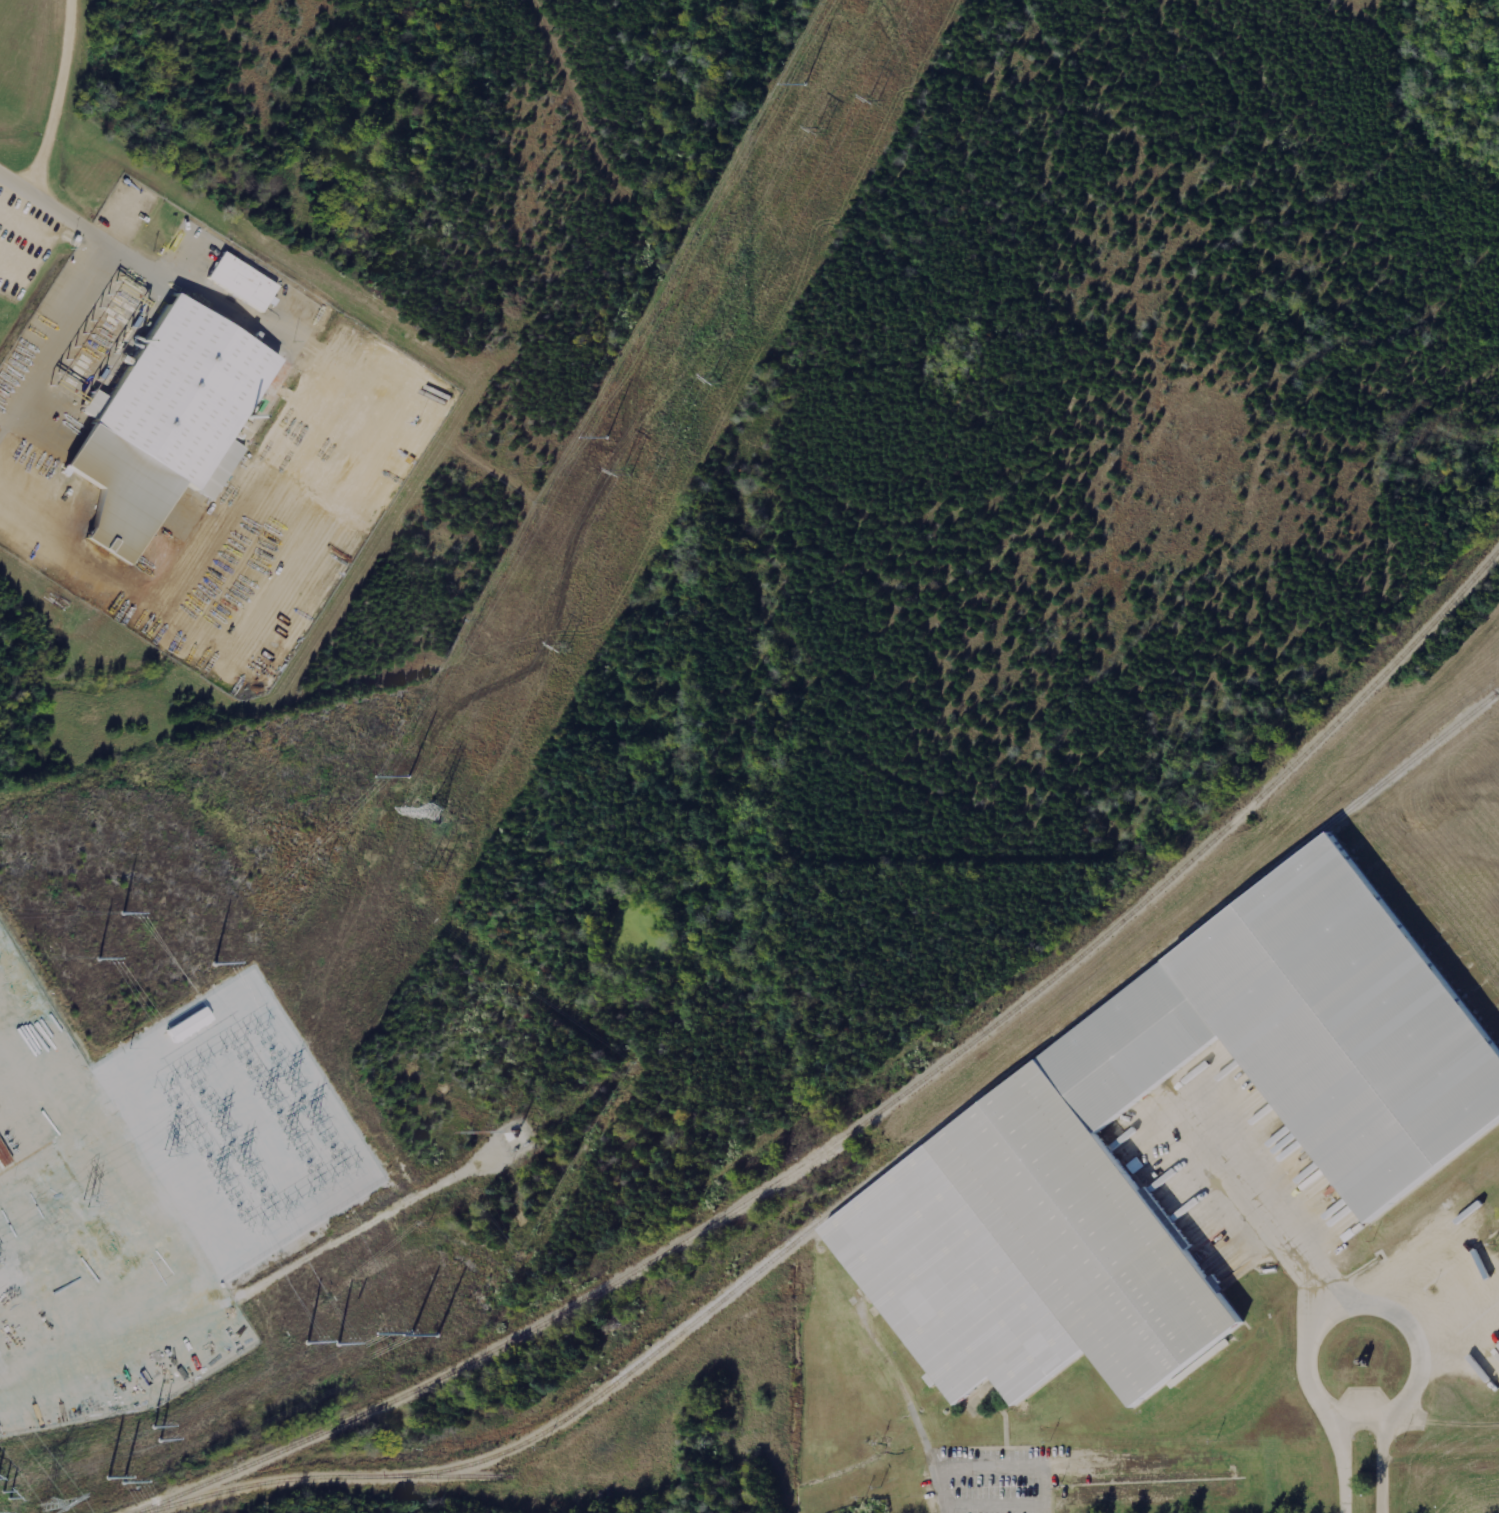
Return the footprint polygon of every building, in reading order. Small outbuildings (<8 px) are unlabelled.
[(228,251),(210,279),(264,315),(283,287),(228,251)] [(287,354),(178,291),(149,339),(149,340),(115,399),(99,389),(85,413),(98,420),(70,468),(94,482),(107,489),(102,498),(95,542),(138,566),(186,483),(216,500),(218,500),(249,447),(238,441),(287,354)] [(939,1389),(936,1391),(942,1398),(949,1393),(967,1416),(1004,1387),(1024,1413),(1099,1355),(1141,1408),(1247,1325),(1094,1130),(1223,1029),(1373,1221),(1498,1122),(1498,1044),(1330,828),(815,1232),(939,1389)] [(217,1020),(208,1006),(171,1031),(180,1045),(217,1020)] [(1146,1167),(1139,1157),(1128,1165),(1134,1174),(1146,1167)]
